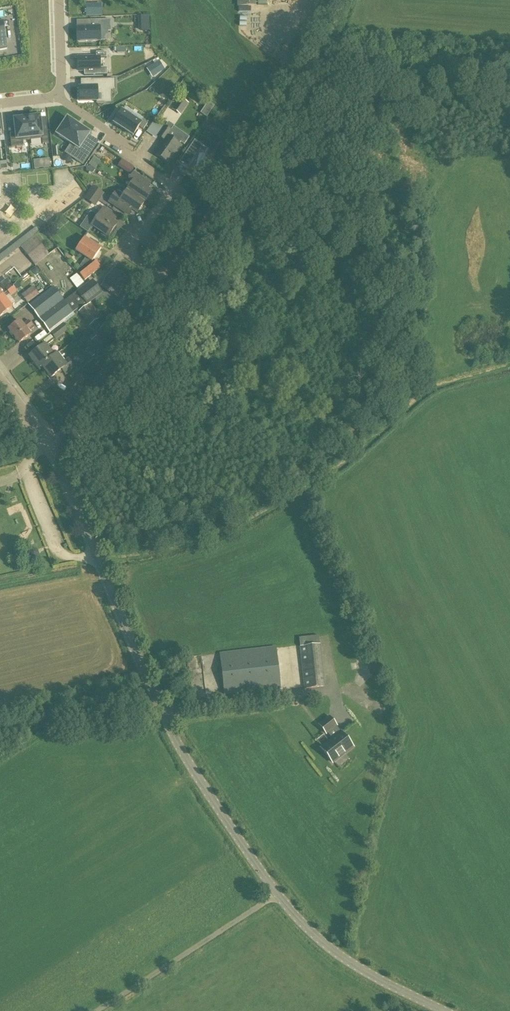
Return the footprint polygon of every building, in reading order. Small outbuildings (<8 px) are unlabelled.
[(77,42),(100,41),(100,31),(110,31),(110,20),(89,21),(90,28),(77,28),(77,42)] [(96,58),(78,59),(78,71),(84,71),(84,76),(107,75),(106,53),(96,53),(96,58)] [(160,62),(159,61),(151,66),(157,75),(165,70),(164,69),(160,62)] [(105,93),(115,88),(115,79),(91,80),(91,87),(81,87),(79,87),(79,101),(96,101),(96,104),(105,103),(105,93)] [(181,116),(189,103),(180,97),(172,109),(181,116)] [(116,119),(120,112),(116,109),(111,116),(116,119)] [(122,111),(114,124),(133,136),(139,127),(143,130),(148,123),(143,120),(141,123),(122,111)] [(49,144),(47,130),(41,130),(40,119),(40,117),(27,118),(29,141),(42,139),(43,144),(49,144)] [(14,119),(16,133),(10,134),(11,148),(23,147),(22,141),(29,141),(27,118),(14,119)] [(81,167),(93,150),(83,144),(90,134),(67,118),(56,135),(74,147),(66,157),(81,167)] [(173,127),(174,126),(168,122),(165,126),(158,137),(164,141),(155,154),(168,163),(180,145),(180,144),(180,143),(184,145),(189,137),(173,127)] [(199,180),(211,163),(204,158),(208,152),(198,146),(188,162),(192,165),(187,172),(199,180)] [(127,163),(122,160),(117,167),(123,170),(127,163)] [(127,191),(145,203),(152,192),(148,189),(151,184),(134,173),(127,183),(131,185),(127,191)] [(87,193),(99,201),(104,194),(92,186),(87,193)] [(137,214),(145,203),(127,191),(123,197),(116,192),(109,202),(129,216),(133,211),(137,214)] [(95,207),(99,201),(87,193),(84,199),(95,207)] [(108,237),(117,224),(113,222),(117,217),(104,207),(91,226),(108,237)] [(89,240),(85,238),(76,251),(85,258),(76,271),(84,281),(101,267),(96,261),(95,262),(94,260),(101,249),(98,247),(100,244),(90,238),(89,240)] [(117,297),(122,290),(120,289),(127,278),(113,269),(102,287),(117,297)] [(77,292),(87,305),(103,293),(92,280),(77,292)] [(0,287),(0,298),(14,287),(11,284),(4,288),(2,285),(0,287)] [(27,304),(39,295),(33,286),(21,295),(27,304)] [(0,298),(0,317),(13,308),(5,298),(9,294),(10,296),(17,291),(14,287),(0,298)] [(87,305),(77,292),(64,301),(53,287),(29,306),(51,334),(64,324),(62,322),(73,314),(74,315),(87,305)] [(89,326),(102,317),(91,303),(78,312),(89,326)] [(33,326),(28,321),(23,325),(20,321),(8,330),(19,344),(31,335),(27,330),(33,326)] [(64,324),(51,334),(56,340),(69,331),(64,324)] [(106,338),(111,332),(103,326),(98,332),(106,338)] [(54,357),(54,356),(45,345),(29,357),(39,369),(42,367),(42,366),(54,357)] [(42,366),(42,367),(51,379),(61,371),(66,376),(77,368),(69,358),(63,362),(57,354),(54,356),(54,357),(42,366)] [(71,382),(79,387),(82,383),(73,378),(71,382)] [(304,689),(324,687),(320,644),(319,635),(299,638),(304,689)] [(224,695),(281,689),(276,647),(220,653),(224,695)] [(327,733),(337,725),(331,717),(320,725),(327,733)] [(333,762),(354,746),(342,732),(322,748),(333,762)]
